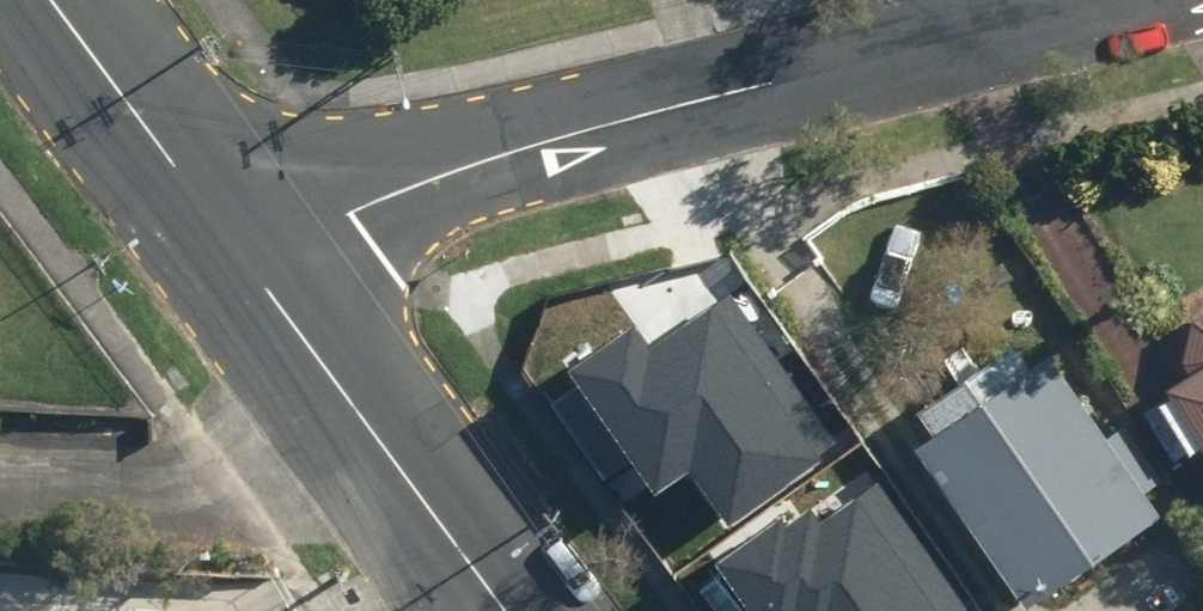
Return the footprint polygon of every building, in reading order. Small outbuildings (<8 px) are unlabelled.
[(910,233),(875,225),(858,300),(893,308),(910,233)] [(1193,447),(1202,464),(1202,311),(1170,332),(1190,364),(1155,386),(1158,392),(1160,395),(1190,443),(1191,444),(1193,447)] [(926,429),(904,445),(1018,607),(1156,510),(1044,350),(1026,362),(1010,339),(911,407),(926,429)] [(861,517),(796,426),(683,506),(735,579),(722,587),(739,610),(927,610),(861,517)] [(899,492),(865,516),(925,602),(959,579),(899,492)]
